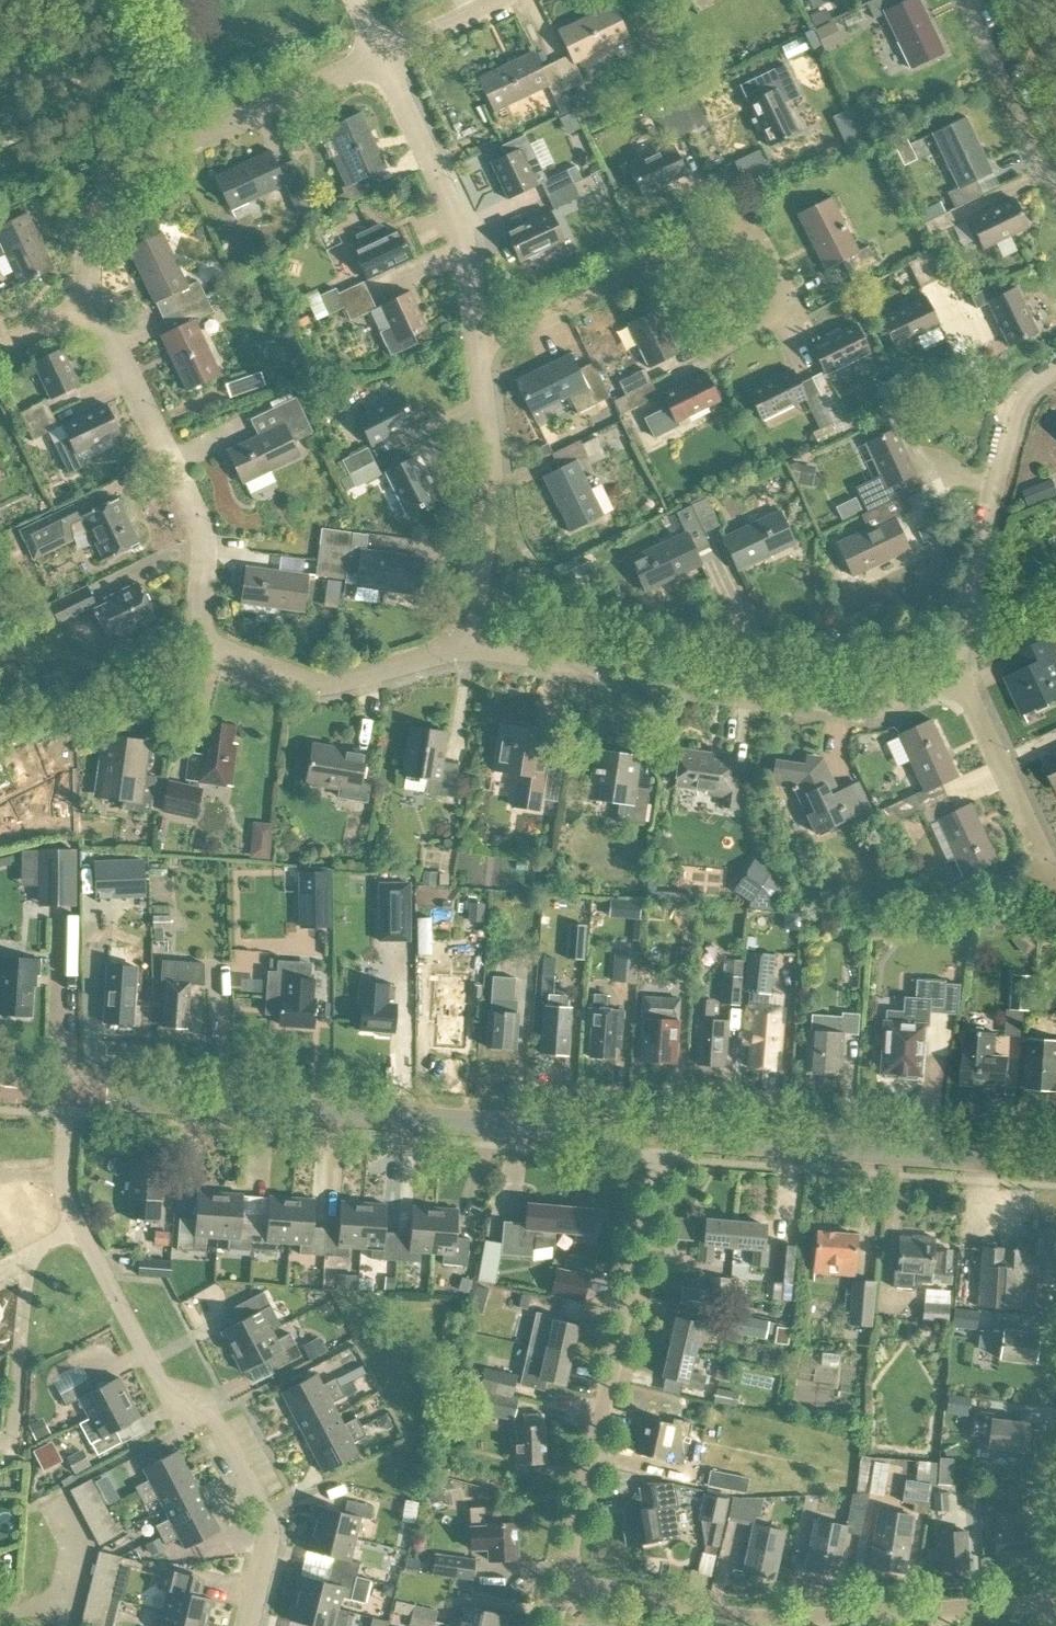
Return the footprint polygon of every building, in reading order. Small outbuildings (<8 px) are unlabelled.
[(813,7),(821,24),(838,16),(831,0),(828,0),(813,7)] [(902,3),(901,0),(872,0),(868,2),(875,17),(885,13),(911,67),(946,51),(922,0),(908,0),(902,3)] [(555,62),(568,89),(584,82),(576,63),(630,38),(615,3),(559,30),(570,55),(555,62)] [(832,22),(813,31),(824,52),(842,42),(832,22)] [(535,51),(479,77),(494,112),(550,86),(554,96),(568,89),(555,62),(542,68),(535,51)] [(784,65),(742,85),(771,145),(801,131),(787,102),(799,97),(784,65)] [(668,99),(684,133),(705,123),(688,89),(668,99)] [(671,140),(684,133),(668,99),(638,113),(665,127),(671,140)] [(148,113),(153,124),(172,116),(168,105),(148,113)] [(340,208),(350,203),(350,204),(377,190),(371,176),(388,168),(361,112),(327,129),(339,155),(333,158),(347,187),(343,188),(346,194),(336,198),(340,208)] [(978,179),(995,171),(969,116),(933,132),(959,187),(950,191),(958,207),(985,194),(978,179)] [(574,183),(568,171),(545,182),(540,171),(542,170),(526,136),(502,147),(506,156),(491,164),(508,199),(542,183),(548,195),(574,183)] [(644,196),(687,175),(673,145),(630,165),(644,196)] [(748,173),(771,165),(765,148),(742,156),(748,173)] [(315,208),(306,188),(294,161),(279,167),(272,149),(214,175),(230,211),(286,186),(291,195),(288,196),(298,216),(315,208)] [(588,177),(574,183),(548,195),(555,210),(595,192),(588,177)] [(850,275),(877,261),(869,245),(859,250),(832,196),(798,214),(826,269),(843,260),(850,275)] [(985,249),(1028,227),(1013,197),(970,219),(985,249)] [(951,210),(925,223),(932,236),(957,224),(951,210)] [(5,255),(20,285),(55,269),(28,212),(0,225),(0,258),(5,255)] [(522,262),(565,242),(551,212),(508,232),(522,262)] [(380,225),(344,242),(349,253),(354,250),(368,281),(413,260),(398,229),(390,233),(387,228),(380,225)] [(164,317),(206,297),(199,281),(188,286),(162,232),(128,248),(155,304),(157,303),(164,317)] [(922,256),(935,282),(948,275),(935,249),(922,256)] [(922,288),(935,282),(922,256),(909,262),(922,288)] [(219,270),(202,277),(210,295),(227,287),(219,270)] [(345,308),(371,295),(365,282),(339,294),(335,287),(318,295),(315,290),(303,296),(315,321),(345,307),(345,308)] [(1018,287),(998,297),(993,285),(972,296),(978,309),(988,303),(1009,346),(1039,331),(1018,287)] [(382,309),(372,314),(392,356),(419,344),(415,335),(428,328),(411,292),(381,307),(382,309)] [(371,295),(345,308),(351,321),(377,309),(371,295)] [(896,347),(940,325),(925,296),(882,317),(896,347)] [(206,297),(164,317),(171,331),(161,335),(187,391),(222,374),(196,320),(213,312),(206,297)] [(649,368),(680,353),(658,310),(628,325),(649,368)] [(812,344),(825,371),(812,378),(839,433),(840,434),(859,425),(853,413),(847,416),(827,374),(870,353),(855,323),(812,344)] [(50,398),(81,384),(64,349),(33,364),(50,398)] [(595,402),(610,394),(594,362),(580,369),(572,353),(516,381),(533,415),(570,397),(578,414),(596,405),(595,402)] [(799,384),(792,369),(748,390),(763,421),(807,399),(808,403),(820,429),(812,433),(817,444),(839,433),(812,378),(799,384)] [(626,393),(650,381),(644,370),(620,382),(626,393)] [(656,437),(679,425),(678,423),(721,401),(706,371),(662,393),(669,407),(646,419),(656,437)] [(224,384),(229,400),(264,387),(259,372),(224,384)] [(650,381),(626,393),(612,400),(620,416),(658,396),(650,381)] [(909,403),(903,387),(882,395),(889,411),(909,403)] [(249,418),(257,436),(228,450),(244,485),(300,458),(293,443),(315,433),(297,395),(249,418)] [(373,446),(416,425),(402,395),(358,416),(373,446)] [(27,427),(53,414),(46,400),(20,413),(27,427)] [(63,425),(69,437),(55,444),(69,474),(85,467),(79,454),(122,434),(108,404),(63,425)] [(53,414),(27,427),(33,440),(60,427),(53,414)] [(885,415),(858,428),(866,443),(892,431),(885,415)] [(878,507),(905,494),(899,481),(917,473),(896,429),(892,431),(866,443),(881,476),(855,488),(866,512),(878,507)] [(578,461),(588,456),(580,441),(552,454),(560,469),(543,477),(571,532),(605,515),(578,461)] [(342,461),(349,475),(376,462),(368,447),(342,461)] [(409,516),(438,501),(417,458),(387,473),(409,516)] [(349,475),(355,488),(383,475),(376,462),(349,475)] [(1037,486),(1024,492),(1030,508),(1044,502),(1037,486)] [(905,494),(878,507),(866,512),(860,515),(866,529),(838,543),(855,577),(910,551),(894,518),(913,509),(905,494)] [(692,505),(705,533),(720,526),(707,498),(692,505)] [(103,558),(138,542),(119,501),(85,517),(103,558)] [(704,533),(705,533),(692,505),(677,513),(686,532),(630,558),(647,593),(703,567),(696,552),(710,545),(704,533)] [(73,522),(80,519),(74,506),(22,532),(35,559),(73,541),(73,522)] [(742,569),(796,545),(779,510),(723,537),(742,569)] [(321,542),(351,546),(364,548),(365,534),(323,528),(321,542)] [(349,564),(351,546),(321,542),(319,560),(349,564)] [(418,596),(424,558),(362,549),(357,587),(418,596)] [(563,574),(571,570),(580,566),(576,559),(560,568),(563,574)] [(347,580),(349,564),(319,560),(317,576),(347,580)] [(303,613),(308,574),(247,566),(242,605),(303,613)] [(124,634),(157,619),(141,584),(123,592),(125,596),(96,609),(112,643),(126,637),(124,634)] [(70,633),(30,650),(36,664),(76,646),(70,633)] [(1055,663),(1055,638),(1055,637),(1016,655),(1024,672),(1008,679),(1024,714),(1055,700),(1055,666),(1055,664),(1055,663)] [(888,827),(920,812),(948,799),(942,785),(959,777),(933,720),(898,737),(923,792),(881,811),(888,827)] [(170,783),(163,812),(195,819),(202,790),(200,790),(201,783),(231,787),(237,744),(233,744),(235,726),(208,723),(203,755),(191,753),(187,780),(191,781),(190,786),(170,783)] [(504,727),(501,726),(495,771),(518,774),(512,809),(540,813),(550,751),(536,749),(539,732),(524,730),(525,726),(504,723),(504,727)] [(455,798),(460,764),(443,762),(448,734),(411,728),(403,775),(429,779),(426,794),(455,798)] [(108,736),(102,775),(96,774),(93,792),(125,797),(123,810),(151,814),(156,777),(140,775),(145,741),(108,736)] [(368,804),(372,781),(362,780),(366,754),(314,746),(309,780),(342,785),(341,789),(340,799),(368,804)] [(738,810),(743,780),(728,778),(731,763),(699,758),(700,753),(680,750),(675,787),(706,792),(706,795),(725,797),(723,808),(738,810)] [(645,826),(650,791),(635,788),(639,758),(598,752),(591,799),(620,803),(617,822),(645,826)] [(858,784),(840,792),(822,757),(805,755),(803,765),(776,761),(772,786),(790,788),(792,793),(796,791),(816,834),(842,821),(846,826),(872,814),(858,784)] [(1046,760),(1055,782),(1055,755),(1046,760)] [(948,799),(920,812),(927,827),(937,823),(962,877),(998,861),(972,805),(955,813),(948,799)] [(254,855),(274,855),(276,819),(256,818),(254,855)] [(75,849),(40,849),(40,904),(75,904),(75,849)] [(143,859),(93,862),(95,900),(145,897),(143,859)] [(771,872),(757,863),(738,891),(752,900),(772,901),(779,890),(771,872)] [(302,925),(328,924),(327,872),(301,872),(302,925)] [(409,883),(378,883),(378,942),(410,941),(409,883)] [(483,904),(468,903),(467,923),(481,924),(483,904)] [(153,929),(155,929),(155,942),(165,942),(165,928),(169,928),(169,915),(153,916),(153,929)] [(869,936),(887,937),(888,922),(870,921),(869,936)] [(420,961),(439,962),(440,931),(421,930),(420,961)] [(587,958),(589,932),(574,931),(572,957),(587,958)] [(612,984),(634,986),(637,947),(615,945),(612,984)] [(693,975),(694,952),(680,951),(678,974),(693,975)] [(746,991),(771,994),(776,955),(750,952),(746,991)] [(41,960),(0,956),(0,983),(1,983),(0,998),(0,1014),(30,1016),(32,996),(35,996),(37,975),(40,975),(41,960)] [(202,984),(204,964),(163,960),(161,981),(167,981),(165,1008),(167,1008),(165,1026),(186,1028),(189,983),(202,984)] [(743,961),(723,960),(719,1004),(739,1006),(743,961)] [(108,965),(105,1003),(106,1004),(105,1022),(133,1024),(134,1005),(135,1005),(138,967),(108,965)] [(312,976),(278,973),(270,972),(267,1010),(280,1011),(279,1024),(315,1027),(317,1001),(313,1001),(315,976),(312,976)] [(434,1045),(464,1047),(469,975),(434,973),(431,1020),(436,1020),(434,1045)] [(551,995),(553,976),(541,975),(540,996),(546,996),(545,1006),(541,1053),(566,1055),(570,1008),(564,1008),(565,996),(551,995)] [(1032,977),(1012,975),(1009,1010),(1029,1012),(1032,977)] [(517,1047),(519,1014),(516,1014),(517,1000),(513,999),(515,977),(492,976),(490,1013),(488,1013),(486,1045),(489,1046),(492,1050),(500,1050),(502,1047),(517,1047)] [(919,978),(918,1000),(903,999),(902,1012),(887,1011),(882,1072),(886,1072),(885,1078),(918,1080),(918,1074),(921,1074),(924,1028),(922,1027),(923,1007),(944,1009),(946,980),(919,978)] [(395,1033),(398,1003),(399,984),(361,982),(360,1001),(363,1001),(362,1030),(380,1032),(379,1036),(391,1037),(391,1033),(395,1033)] [(483,998),(483,987),(473,986),(473,997),(483,998)] [(593,995),(592,1007),(590,1007),(589,1029),(593,1029),(591,1057),(616,1059),(617,1047),(621,1048),(624,1010),(606,1008),(607,996),(593,995)] [(640,1060),(676,1063),(681,1000),(645,997),(640,1060)] [(698,1000),(697,1017),(695,1038),(700,1038),(698,1064),(726,1066),(729,1019),(713,1018),(714,1001),(698,1000)] [(781,1070),(784,1026),(785,1020),(779,1014),(780,1008),(750,1006),(747,1044),(752,1044),(751,1068),(781,1070)] [(858,1034),(860,1012),(844,1011),(843,1015),(813,1013),(812,1030),(809,1030),(806,1069),(810,1069),(811,1073),(820,1073),(822,1070),(840,1071),(843,1033),(858,1034)] [(967,1043),(967,1044),(964,1084),(997,1086),(1007,1087),(1010,1058),(995,1057),(997,1033),(961,1030),(960,1042),(967,1043)] [(1055,1090),(1055,1039),(1031,1037),(1028,1089),(1055,1090)] [(129,1195),(130,1195),(128,1218),(159,1220),(161,1198),(162,1198),(163,1180),(161,1180),(162,1162),(134,1160),(133,1178),(130,1178),(129,1195)] [(217,1239),(220,1193),(197,1192),(195,1219),(179,1218),(177,1250),(205,1252),(206,1238),(217,1239)] [(252,1252),(254,1223),(241,1222),(243,1195),(220,1193),(217,1239),(228,1240),(227,1250),(252,1252)] [(289,1244),(291,1198),(269,1197),(267,1224),(254,1223),(252,1252),(277,1253),(277,1243),(289,1244)] [(324,1256),(325,1228),(312,1227),(314,1200),(291,1198),(289,1244),(300,1245),(299,1255),(324,1256)] [(360,1249),(363,1203),(340,1202),(338,1229),(325,1228),(324,1256),(348,1258),(349,1248),(360,1249)] [(395,1261),(397,1234),(384,1233),(386,1205),(363,1203),(360,1249),(371,1250),(371,1260),(395,1261)] [(557,1229),(559,1206),(529,1203),(527,1221),(505,1219),(501,1251),(534,1254),(534,1250),(534,1247),(555,1244),(556,1237),(557,1229)] [(602,1210),(559,1206),(557,1229),(577,1231),(576,1240),(596,1242),(597,1233),(599,1233),(602,1210)] [(432,1254),(435,1209),(412,1207),(410,1234),(397,1234),(395,1261),(420,1263),(421,1253),(432,1254)] [(435,1209),(432,1254),(443,1254),(442,1264),(467,1266),(469,1239),(456,1238),(458,1210),(435,1209)] [(672,1235),(698,1236),(698,1214),(673,1213),(672,1235)] [(714,1242),(734,1244),(736,1221),(707,1218),(705,1237),(700,1237),(698,1259),(712,1261),(714,1242)] [(734,1244),(751,1246),(749,1264),(766,1266),(768,1243),(764,1243),(766,1224),(736,1221),(734,1244)] [(1037,1227),(1035,1255),(1023,1254),(1023,1249),(981,1246),(977,1304),(1001,1306),(1020,1308),(1022,1287),(1035,1288),(1036,1263),(1055,1265),(1055,1229),(1037,1227)] [(857,1233),(818,1230),(815,1270),(854,1273),(857,1233)] [(167,1245),(168,1234),(154,1232),(154,1244),(167,1245)] [(913,1235),(901,1234),(898,1267),(894,1267),(893,1284),(916,1286),(917,1279),(950,1282),(952,1264),(951,1264),(952,1248),(940,1247),(939,1253),(932,1252),(934,1235),(914,1233),(913,1235)] [(777,1242),(774,1282),(772,1300),(791,1302),(796,1244),(777,1242)] [(169,1277),(170,1262),(140,1260),(139,1275),(169,1277)] [(552,1293),(583,1300),(589,1275),(558,1267),(552,1293)] [(723,1304),(728,1305),(730,1279),(712,1277),(711,1289),(683,1288),(682,1305),(690,1306),(710,1311),(723,1312),(723,1304)] [(872,1324),(875,1280),(854,1278),(850,1322),(872,1324)] [(487,1306),(492,1285),(475,1282),(471,1302),(487,1306)] [(231,1352),(271,1331),(261,1312),(271,1307),(263,1292),(238,1305),(245,1319),(220,1332),(231,1352)] [(948,1323),(949,1304),(924,1303),(922,1321),(948,1323)] [(977,1330),(979,1311),(955,1308),(952,1328),(977,1330)] [(553,1327),(548,1348),(570,1353),(577,1324),(555,1319),(556,1314),(537,1310),(534,1323),(553,1327)] [(772,1336),(774,1322),(727,1313),(723,1331),(765,1339),(765,1334),(772,1336)] [(717,1323),(696,1318),(695,1321),(677,1317),(671,1345),(694,1350),(698,1334),(714,1337),(717,1323)] [(1035,1361),(1039,1333),(1003,1328),(1003,1332),(980,1329),(978,1347),(1001,1349),(1000,1357),(1035,1361)] [(271,1331),(231,1352),(242,1372),(266,1359),(272,1371),(301,1356),(289,1333),(276,1340),(271,1331)] [(318,1338),(302,1346),(310,1361),(326,1353),(318,1338)] [(689,1371),(694,1350),(671,1345),(664,1375),(683,1379),(682,1384),(703,1389),(707,1375),(689,1371)] [(570,1353),(548,1348),(548,1350),(529,1346),(527,1354),(521,1383),(544,1388),(546,1379),(564,1383),(570,1353)] [(730,1365),(717,1363),(714,1379),(727,1381),(730,1365)] [(466,1385),(470,1386),(514,1397),(519,1375),(485,1368),(484,1374),(469,1371),(466,1385)] [(292,1413),(340,1387),(335,1378),(322,1385),(316,1374),(281,1393),(292,1413)] [(89,1418),(129,1398),(118,1377),(94,1390),(88,1379),(59,1393),(66,1406),(79,1399),(89,1418)] [(520,1398),(514,1397),(470,1386),(464,1410),(514,1422),(520,1398)] [(302,1433),(337,1414),(331,1404),(345,1397),(340,1387),(292,1413),(302,1433)] [(716,1388),(715,1389),(713,1403),(735,1407),(738,1393),(716,1388)] [(949,1393),(947,1410),(969,1413),(971,1395),(949,1393)] [(129,1398),(89,1418),(77,1424),(88,1445),(91,1443),(97,1456),(121,1443),(115,1431),(140,1418),(129,1398)] [(1024,1450),(1028,1421),(992,1417),(993,1412),(974,1409),(971,1433),(989,1436),(988,1445),(1024,1450)] [(545,1463),(546,1423),(544,1423),(544,1412),(524,1412),(524,1424),(516,1424),(517,1462),(545,1463)] [(312,1453),(361,1427),(356,1418),(343,1425),(337,1414),(302,1433),(312,1453)] [(684,1462),(693,1423),(672,1419),(671,1424),(646,1419),(638,1453),(666,1460),(666,1458),(684,1462)] [(361,1427),(312,1453),(323,1473),(358,1455),(352,1443),(366,1436),(361,1427)] [(62,1461),(51,1441),(32,1451),(43,1472),(62,1461)] [(90,1465),(81,1448),(65,1457),(74,1473),(90,1465)] [(139,1496),(188,1471),(177,1451),(143,1469),(148,1480),(135,1487),(139,1496)] [(865,1463),(876,1466),(872,1483),(887,1486),(892,1462),(866,1456),(865,1463)] [(747,1493),(750,1478),(711,1470),(707,1485),(747,1493)] [(163,1509),(198,1491),(188,1471),(139,1496),(144,1506),(158,1498),(163,1509)] [(928,1514),(932,1485),(932,1484),(906,1479),(903,1502),(914,1504),(913,1512),(928,1514)] [(76,1502),(96,1491),(91,1480),(70,1491),(76,1502)] [(624,1530),(626,1543),(681,1535),(677,1508),(680,1507),(675,1481),(650,1481),(651,1485),(641,1486),(645,1507),(625,1510),(627,1529),(624,1530)] [(443,1500),(438,1482),(424,1486),(429,1504),(443,1500)] [(993,1508),(1021,1506),(1019,1486),(991,1488),(993,1508)] [(965,1487),(967,1509),(982,1509),(980,1487),(965,1487)] [(81,1513),(102,1502),(96,1491),(76,1502),(81,1513)] [(160,1536),(209,1511),(198,1491),(163,1509),(169,1520),(155,1527),(160,1536)] [(852,1493),(850,1505),(846,1525),(816,1519),(805,1568),(838,1574),(845,1531),(860,1534),(865,1508),(868,1492),(852,1493)] [(946,1492),(933,1493),(934,1512),(947,1511),(946,1492)] [(719,1545),(724,1525),(730,1499),(704,1493),(699,1519),(709,1521),(704,1542),(719,1545)] [(784,1530),(755,1523),(756,1518),(760,1518),(764,1498),(733,1498),(729,1520),(752,1526),(742,1571),(774,1577),(784,1530)] [(311,1529),(355,1539),(361,1518),(370,1520),(374,1507),(347,1500),(344,1513),(317,1506),(311,1529)] [(87,1524),(108,1513),(102,1502),(81,1513),(87,1524)] [(484,1505),(485,1525),(471,1526),(473,1548),(490,1547),(491,1559),(517,1557),(516,1539),(521,1537),(520,1527),(516,1526),(516,1522),(500,1522),(500,1504),(484,1505)] [(903,1571),(912,1514),(879,1509),(870,1565),(903,1571)] [(998,1527),(994,1527),(996,1556),(1034,1555),(1031,1525),(1022,1525),(1021,1510),(997,1512),(998,1527)] [(209,1511),(160,1536),(165,1545),(179,1538),(185,1549),(219,1531),(209,1511)] [(93,1535),(113,1524),(108,1513),(87,1524),(93,1535)] [(113,1524),(93,1535),(98,1545),(119,1535),(113,1524)] [(350,1561),(355,1539),(311,1529),(306,1551),(333,1558),(330,1570),(356,1577),(360,1564),(350,1561)] [(939,1569),(969,1567),(966,1529),(936,1531),(939,1569)] [(149,1557),(162,1550),(157,1539),(143,1546),(149,1557)] [(96,1564),(118,1569),(121,1558),(98,1552),(96,1564)] [(473,1558),(434,1552),(431,1571),(470,1577),(473,1558)] [(419,1571),(421,1562),(407,1559),(405,1568),(419,1571)] [(115,1582),(118,1569),(96,1564),(93,1576),(115,1582)] [(162,1611),(206,1622),(212,1600),(201,1597),(205,1580),(162,1569),(158,1587),(168,1589),(162,1611)] [(370,1580),(356,1577),(330,1570),(326,1583),(300,1576),(294,1598),(338,1609),(341,1598),(365,1604),(370,1580)] [(112,1594),(115,1582),(93,1576),(90,1588),(112,1594)] [(109,1606),(112,1594),(90,1588),(87,1600),(109,1606)] [(338,1609),(294,1598),(289,1621),(310,1625),(344,1625),(347,1613),(337,1611),(338,1609)] [(106,1618),(109,1606),(87,1600),(84,1612),(106,1618)] [(411,1616),(436,1621),(439,1611),(414,1605),(396,1601),(393,1613),(410,1616),(411,1616)] [(509,1617),(464,1606),(461,1618),(452,1616),(450,1625),(507,1625),(509,1617)] [(206,1622),(162,1611),(159,1625),(205,1625),(206,1622)] [(106,1618),(84,1612),(81,1625),(87,1625),(104,1625),(106,1618)] [(408,1625),(435,1625),(436,1621),(411,1616),(410,1616),(408,1625)]
